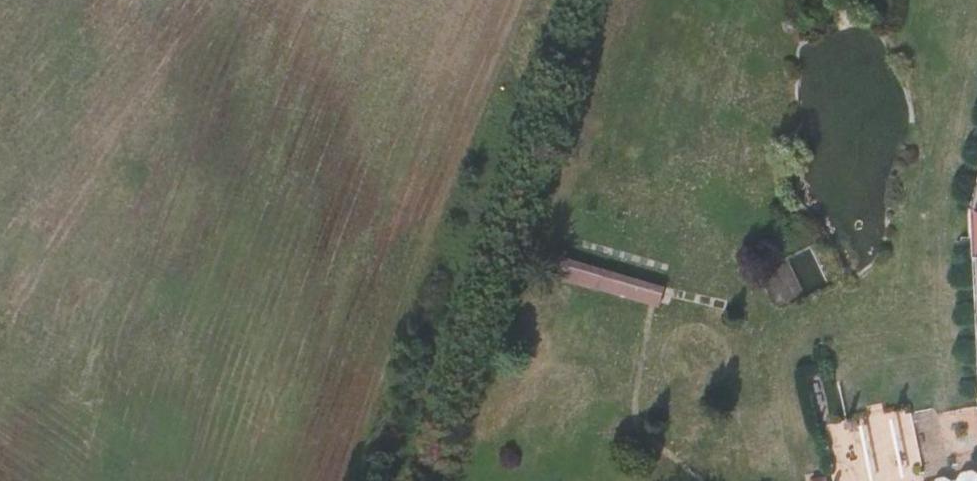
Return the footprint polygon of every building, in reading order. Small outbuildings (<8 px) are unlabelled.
[(662,290),(538,254),(532,273),(656,310),(662,290)]
